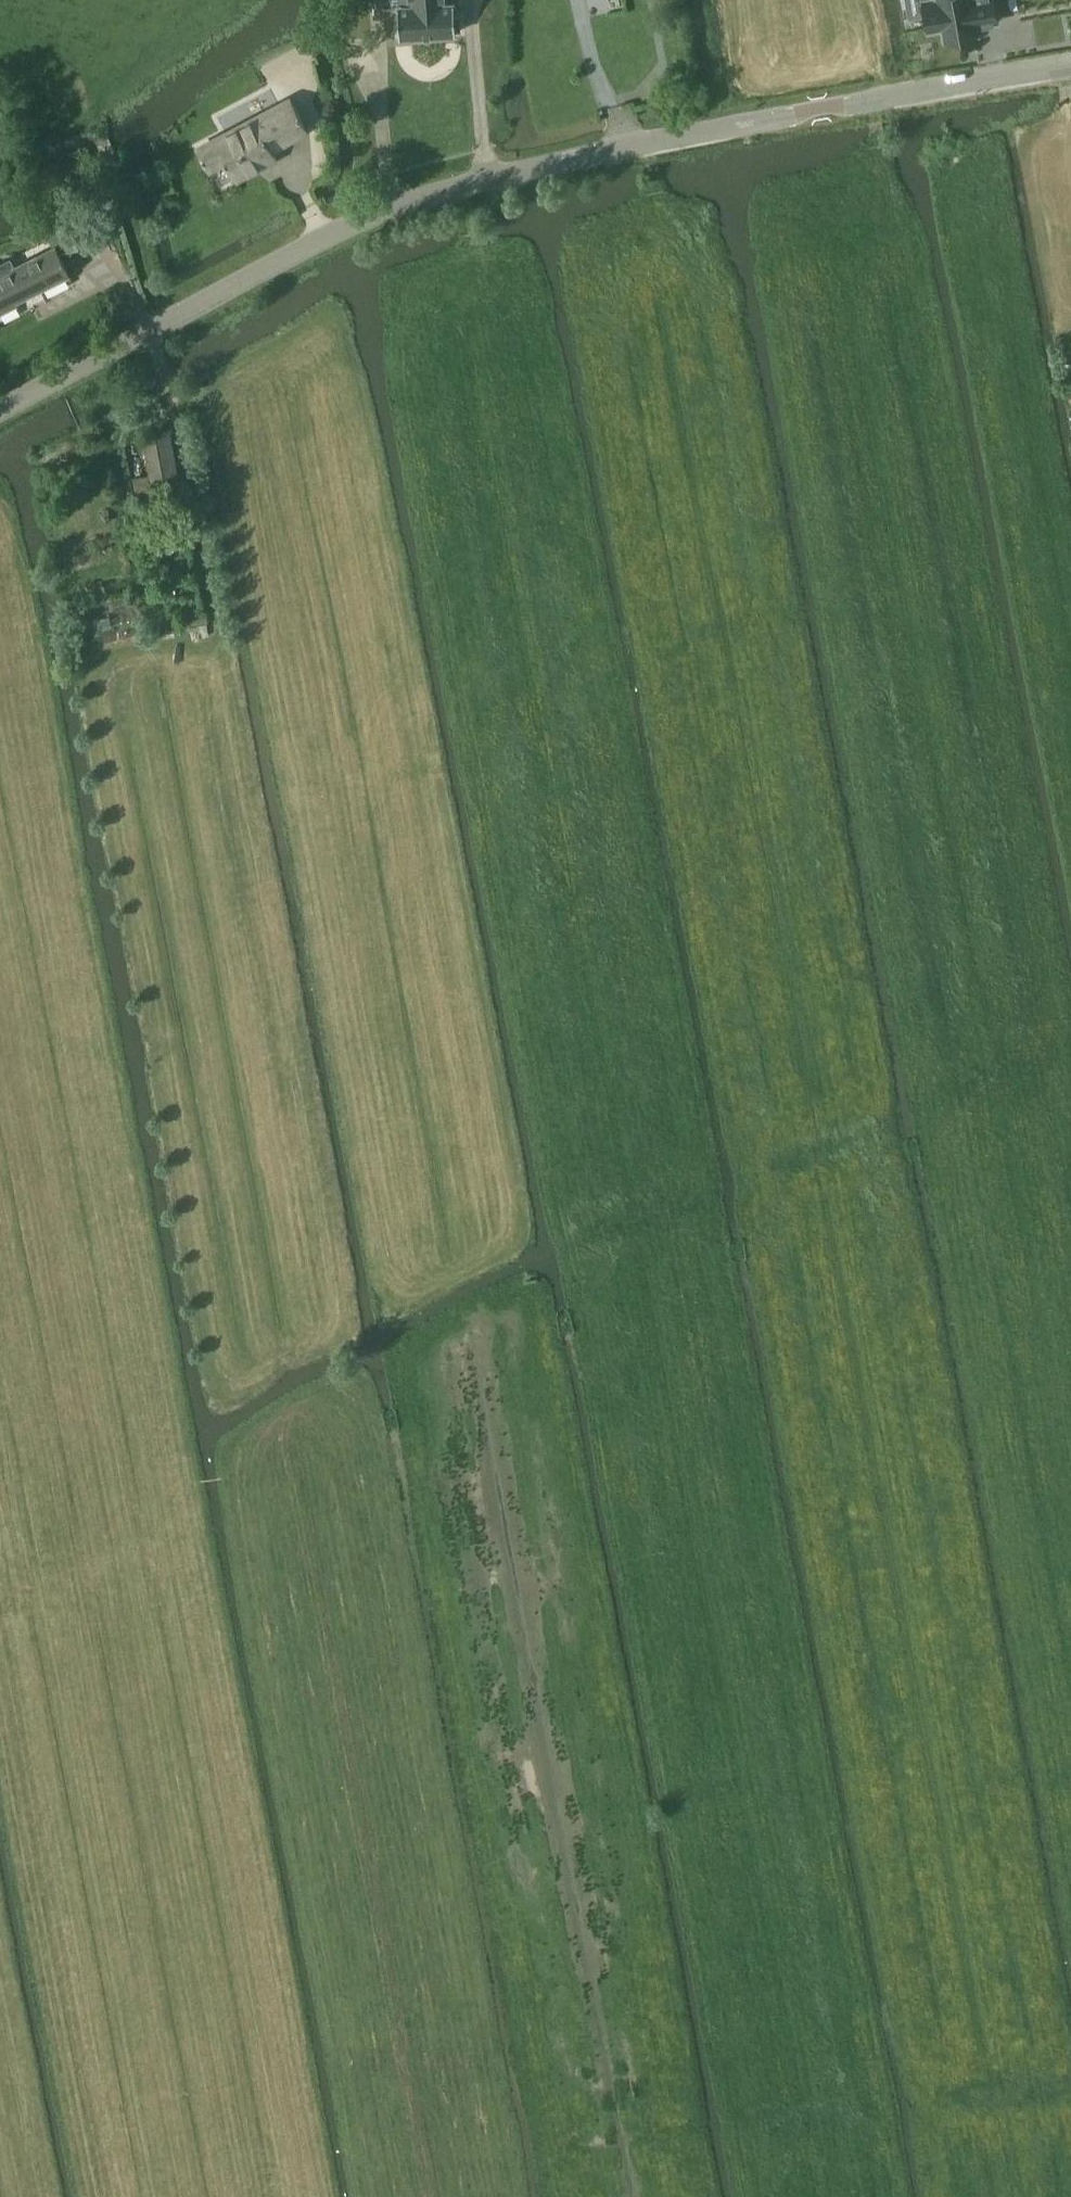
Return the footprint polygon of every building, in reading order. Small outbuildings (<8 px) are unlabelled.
[(407,5),(397,6),(399,37),(418,36),(418,24),(423,23),(423,20),(430,20),(430,15),(422,15),(421,5),(428,4),(428,0),(407,0),(407,5)] [(447,0),(428,0),(428,4),(421,5),(422,15),(430,15),(430,20),(423,20),(423,23),(418,24),(418,36),(456,33),(455,25),(459,25),(458,11),(454,12),(454,2),(447,2),(447,0)] [(928,29),(943,27),(945,38),(976,33),(975,24),(996,20),(992,0),(923,0),(928,29)] [(278,136),(282,144),(307,131),(290,98),(197,148),(209,170),(226,161),(236,180),(277,158),(268,141),(278,136)] [(16,305),(14,302),(69,274),(55,246),(15,266),(10,257),(0,263),(0,313),(16,305)] [(180,484),(170,430),(141,435),(151,489),(180,484)]
